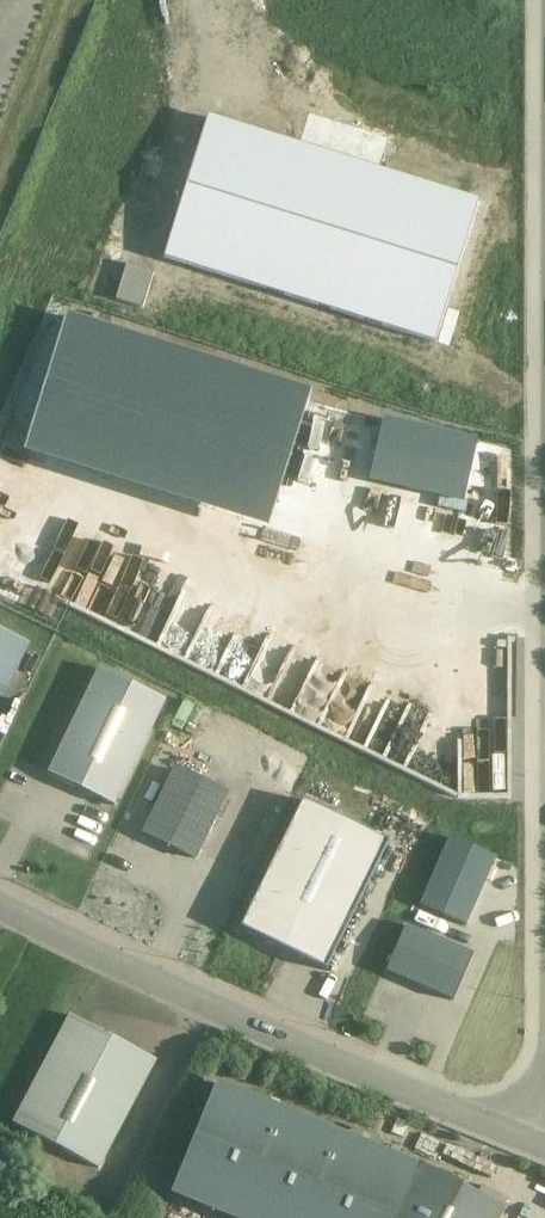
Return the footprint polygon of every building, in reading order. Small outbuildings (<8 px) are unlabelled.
[(476,204),(210,121),(169,253),(435,336),(476,204)] [(473,444),(386,423),(373,479),(461,499),(473,444)] [(166,702),(99,669),(48,775),(114,807),(166,702)] [(227,796),(175,771),(144,835),(195,860),(227,796)] [(390,843),(303,801),(241,931),(328,973),(390,843)] [(418,901),(466,921),(494,854),(447,834),(418,901)] [(474,956),(406,927),(386,973),(454,1002),(474,956)] [(163,1059),(75,1013),(18,1123),(106,1169),(163,1059)] [(507,1212),(423,1167),(205,1087),(166,1196),(226,1217),(504,1217),(507,1212)]
